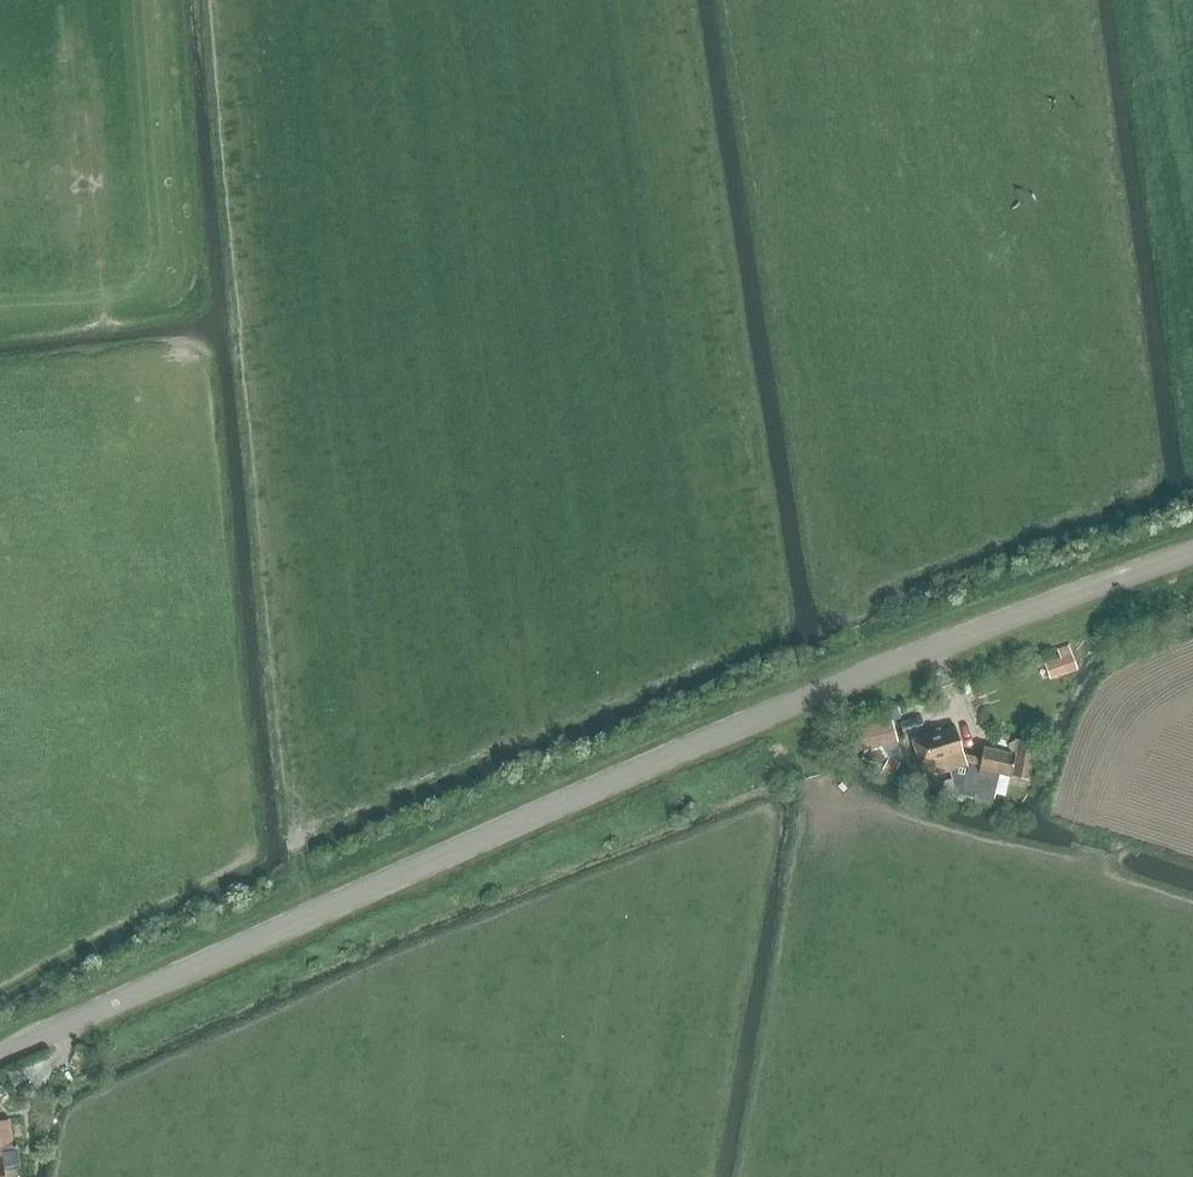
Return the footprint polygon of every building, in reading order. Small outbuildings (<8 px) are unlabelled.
[(897,741),(891,719),(849,731),(855,752),(897,741)] [(980,759),(962,754),(954,727),(911,740),(923,779),(948,771),(951,778),(942,781),(944,788),(954,784),(959,794),(971,796),(990,801),(997,772),(1028,780),(1035,744),(1013,739),(1010,753),(983,747),(980,759)] [(890,780),(899,762),(888,756),(879,774),(890,780)] [(4,1167),(20,1164),(16,1144),(11,1145),(6,1119),(0,1120),(0,1176),(5,1176),(4,1167)]
